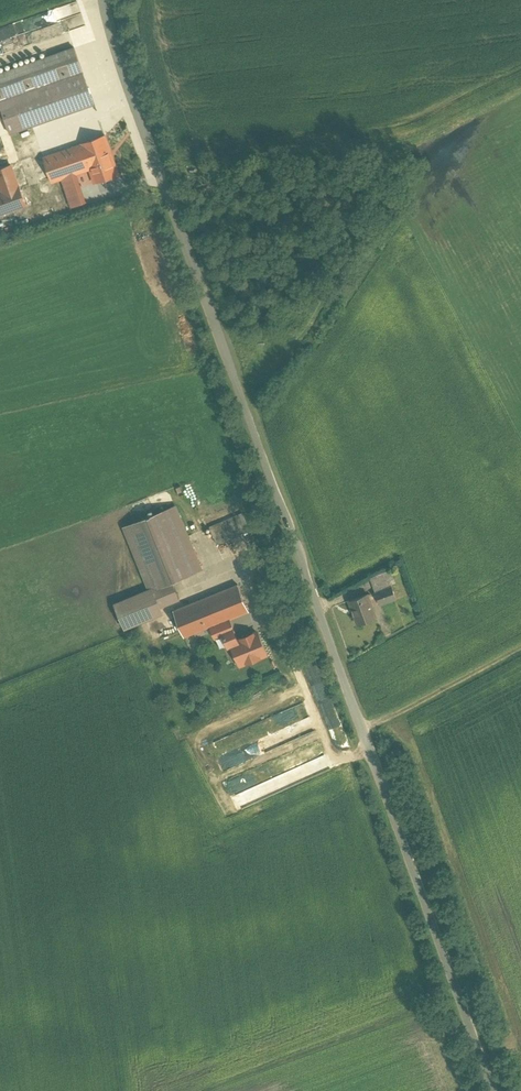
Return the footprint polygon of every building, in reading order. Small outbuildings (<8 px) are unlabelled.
[(75,45),(0,71),(0,117),(5,115),(12,134),(96,104),(75,45)] [(107,135),(82,144),(91,169),(95,183),(120,173),(107,135)] [(74,175),(91,169),(82,144),(43,158),(52,182),(63,178),(73,206),(83,203),(74,175)] [(12,166),(0,170),(0,217),(26,208),(12,166)] [(162,512),(135,523),(124,527),(150,590),(115,604),(125,629),(164,613),(161,606),(180,598),(173,581),(204,569),(193,543),(177,549),(162,512)] [(243,514),(210,528),(214,538),(247,524),(243,514)] [(386,571),(370,577),(380,604),(396,598),(386,571)] [(238,585),(173,611),(181,631),(184,637),(211,626),(228,619),(248,611),(238,585)] [(368,594),(349,600),(358,624),(376,617),(368,594)] [(211,626),(218,641),(235,634),(228,619),(211,626)] [(237,639),(235,634),(218,641),(221,648),(232,644),(241,665),(266,654),(257,632),(237,639)]
